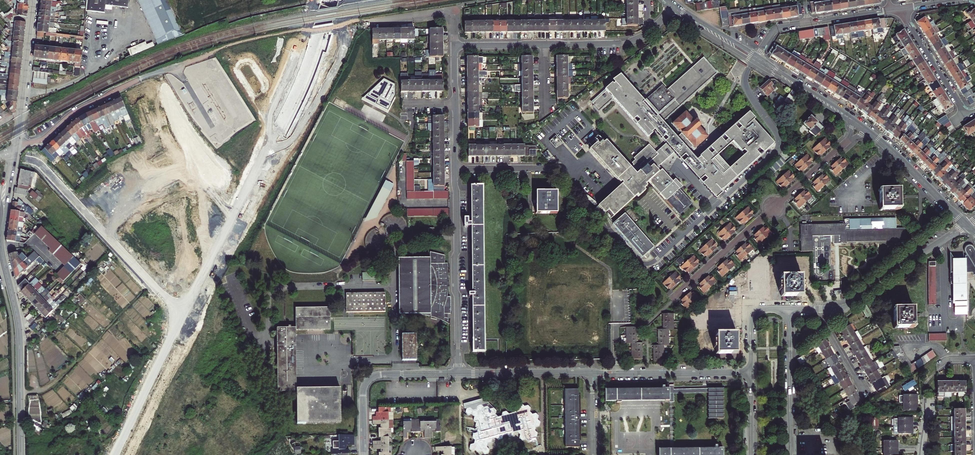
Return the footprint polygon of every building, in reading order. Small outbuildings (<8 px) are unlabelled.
[(21,5),(16,0),(4,0),(14,10),(27,12),(28,6),(21,5)] [(111,6),(129,8),(130,0),(87,0),(87,1),(86,4),(111,6)] [(161,45),(187,35),(183,31),(168,0),(138,0),(161,45)] [(822,3),(824,13),(832,12),(830,2),(830,0),(828,0),(823,1),(824,3),(822,3)] [(839,0),(830,2),(832,12),(840,10),(839,0)] [(848,9),(847,0),(839,0),(840,10),(848,9)] [(848,9),(851,9),(857,8),(855,0),(847,0),(848,9)] [(814,3),(810,4),(812,13),(816,13),(816,14),(824,13),(822,3),(814,4),(814,3)] [(802,15),(800,4),(797,5),(797,4),(788,6),(788,8),(790,18),(798,17),(798,16),(802,15)] [(779,5),(771,6),(774,21),(781,19),(780,9),(779,5)] [(771,6),(764,7),(766,22),(774,21),(771,6)] [(757,23),(766,22),(764,7),(755,8),(757,23)] [(974,19),(974,10),(974,9),(974,10),(972,7),(965,11),(971,21),(974,19)] [(755,8),(747,9),(749,24),(757,23),(755,8)] [(781,19),(790,18),(788,8),(780,9),(781,19)] [(730,27),(742,26),(739,11),(739,9),(727,11),(728,15),(728,18),(729,22),(729,26),(730,27)] [(747,9),(739,11),(742,26),(749,24),(747,9)] [(11,18),(12,19),(13,16),(27,18),(27,12),(14,10),(13,15),(12,15),(12,17),(11,18)] [(11,25),(11,27),(25,28),(27,18),(13,16),(12,19),(10,21),(11,22),(15,22),(15,26),(11,25)] [(925,17),(917,22),(923,33),(936,25),(933,21),(929,23),(926,17),(925,17)] [(885,19),(871,21),(872,30),(873,36),(877,35),(882,34),(882,29),(886,28),(885,19)] [(864,22),(865,32),(872,30),(871,21),(864,22)] [(866,37),(865,32),(864,22),(856,23),(859,38),(866,37)] [(859,38),(856,23),(853,24),(849,24),(851,34),(851,39),(859,38)] [(851,34),(849,24),(842,25),(843,35),(851,34)] [(843,35),(842,25),(830,27),(832,38),(835,37),(838,37),(839,41),(839,42),(840,43),(842,43),(844,42),(843,35)] [(927,39),(937,33),(941,31),(937,25),(936,25),(923,33),(926,37),(927,39)] [(37,34),(44,35),(44,32),(46,33),(48,33),(49,29),(53,30),(53,28),(39,27),(38,26),(37,34)] [(896,36),(900,42),(908,37),(904,30),(896,36)] [(931,46),(940,40),(942,40),(937,33),(927,39),(931,46)] [(908,37),(900,42),(904,48),(912,43),(910,41),(908,37)] [(10,43),(9,47),(23,49),(24,43),(9,41),(7,39),(6,38),(5,41),(10,43)] [(935,52),(944,47),(940,40),(931,46),(935,52)] [(153,42),(147,44),(146,42),(127,49),(131,56),(154,46),(153,42)] [(912,43),(904,48),(900,50),(904,57),(908,55),(916,50),(912,43)] [(768,53),(779,60),(784,51),(773,45),(768,53)] [(948,45),(944,47),(935,52),(940,59),(952,51),(948,45)] [(916,50),(908,55),(912,61),(920,56),(916,50)] [(779,60),(786,64),(791,56),(784,51),(779,60)] [(940,59),(944,65),(953,59),(950,54),(953,52),(952,51),(940,59)] [(791,56),(786,64),(792,68),(798,60),(799,58),(792,54),(791,56)] [(920,56),(912,61),(916,67),(924,62),(920,56)] [(798,60),(792,68),(800,73),(807,60),(802,57),(800,61),(798,60)] [(953,59),(944,65),(948,71),(958,65),(954,58),(953,59)] [(652,133),(655,131),(667,144),(657,153),(650,145),(634,159),(635,160),(632,163),(634,165),(631,168),(607,141),(604,143),(598,136),(596,138),(599,142),(595,146),(592,142),(589,144),(592,148),(623,184),(599,205),(606,213),(607,212),(612,218),(639,195),(640,196),(647,190),(645,189),(649,186),(647,183),(650,181),(679,213),(692,202),(680,189),(682,187),(679,184),(677,185),(663,169),(660,165),(674,153),(716,202),(723,196),(722,194),(775,147),(754,123),(756,121),(749,114),(697,161),(688,151),(693,146),(695,149),(708,137),(699,128),(701,126),(696,120),(694,122),(686,112),(673,124),(681,133),(676,138),(664,124),(720,75),(705,59),(668,92),(663,87),(645,102),(621,74),(613,80),(615,83),(614,84),(613,83),(606,89),(606,90),(592,103),(595,106),(594,106),(600,113),(615,100),(649,138),(654,134),(652,133)] [(800,73),(806,77),(814,65),(812,64),(813,62),(808,59),(807,60),(800,73)] [(916,67),(920,74),(928,68),(926,66),(924,62),(916,67)] [(806,77),(813,81),(821,69),(822,68),(815,63),(814,65),(806,77)] [(958,65),(948,71),(952,78),(960,72),(963,71),(959,64),(958,65)] [(928,68),(920,74),(924,80),(932,75),(928,68)] [(821,69),(813,81),(820,85),(829,72),(825,70),(824,72),(821,69)] [(827,90),(835,77),(835,76),(829,72),(820,85),(827,90)] [(960,72),(952,78),(954,81),(956,84),(964,79),(960,72)] [(932,75),(924,80),(928,86),(936,81),(934,78),(932,75)] [(964,79),(956,84),(963,95),(964,94),(971,90),(966,82),(970,79),(968,76),(964,79)] [(834,94),(842,81),(835,77),(827,90),(834,94)] [(395,97),(395,84),(383,78),(361,99),(388,111),(395,97)] [(760,88),(765,94),(767,96),(775,89),(773,87),(769,81),(760,88)] [(849,85),(842,81),(834,94),(841,98),(848,87),(849,85)] [(936,81),(928,86),(932,93),(940,87),(936,81)] [(855,91),(848,87),(841,98),(848,102),(853,94),(855,91)] [(940,87),(932,93),(936,99),(944,94),(940,87)] [(785,113),(799,95),(792,90),(786,97),(782,94),(774,104),(785,113)] [(964,94),(967,98),(970,96),(973,94),(974,94),(971,90),(964,94)] [(568,92),(557,92),(557,99),(558,104),(565,104),(565,99),(568,99),(568,92)] [(873,92),(871,95),(859,110),(863,113),(870,105),(868,104),(875,94),(873,92)] [(860,99),(854,106),(859,110),(871,95),(869,93),(867,96),(866,95),(862,100),(860,99)] [(853,94),(848,102),(854,106),(860,99),(853,94)] [(936,99),(940,105),(948,100),(944,94),(936,99)] [(872,120),(882,108),(880,106),(887,98),(884,96),(878,103),(877,105),(868,117),(872,120)] [(120,98),(115,100),(121,113),(123,117),(128,115),(120,98)] [(115,100),(110,102),(116,115),(121,113),(115,100)] [(948,100),(940,105),(947,115),(955,110),(948,100)] [(116,115),(110,102),(105,105),(111,117),(113,120),(113,122),(114,123),(119,120),(116,115)] [(868,117),(877,105),(875,103),(872,107),(870,105),(863,113),(868,117)] [(111,117),(105,105),(100,107),(106,120),(109,118),(110,120),(111,120),(111,121),(113,120),(111,117)] [(884,109),(882,108),(872,120),(877,124),(889,107),(886,105),(884,109)] [(892,113),(893,112),(890,111),(893,107),(891,106),(889,107),(877,124),(881,127),(892,113)] [(100,107),(95,109),(101,122),(106,120),(100,107)] [(95,109),(90,111),(96,124),(101,122),(95,109)] [(892,113),(881,127),(885,131),(899,113),(900,112),(898,110),(894,115),(892,113)] [(85,114),(91,127),(96,124),(90,111),(85,114)] [(885,131),(890,134),(900,121),(898,120),(901,115),(899,113),(885,131)] [(91,127),(85,114),(78,118),(86,130),(91,127)] [(816,136),(825,128),(814,115),(805,122),(811,129),(810,130),(816,136)] [(894,137),(899,141),(905,132),(903,131),(909,124),(908,123),(912,117),(911,116),(908,120),(894,137)] [(948,118),(946,116),(937,121),(938,122),(939,124),(948,118)] [(78,118),(72,122),(82,132),(86,130),(78,118)] [(900,121),(890,134),(894,137),(908,120),(905,118),(902,123),(900,121)] [(948,118),(939,124),(940,125),(942,126),(942,127),(950,122),(948,118)] [(82,132),(72,122),(69,126),(78,136),(82,132)] [(974,132),(969,123),(962,128),(968,136),(974,132)] [(899,141),(903,145),(912,135),(915,130),(916,129),(911,125),(905,132),(899,141)] [(78,136),(69,126),(65,129),(74,140),(75,141),(76,140),(79,144),(81,142),(79,139),(79,138),(78,136)] [(74,140),(65,129),(61,133),(68,141),(70,139),(72,141),(74,140)] [(903,145),(907,149),(916,139),(920,134),(915,130),(912,135),(903,145)] [(61,133),(57,137),(64,145),(66,142),(68,145),(70,143),(68,141),(61,133)] [(916,139),(907,149),(911,153),(921,143),(925,138),(926,136),(923,134),(918,141),(916,139)] [(64,145),(57,137),(53,140),(62,151),(66,147),(64,145)] [(819,144),(826,151),(830,147),(828,145),(830,143),(826,138),(819,144)] [(921,143),(911,153),(915,157),(923,148),(929,142),(929,141),(925,138),(921,143)] [(62,151),(53,140),(49,144),(58,154),(62,151)] [(929,142),(923,148),(927,152),(933,146),(929,142)] [(49,144),(44,148),(52,156),(54,158),(58,154),(49,144)] [(819,153),(821,155),(826,151),(819,144),(813,149),(817,155),(819,153)] [(536,145),(517,145),(518,157),(529,156),(528,149),(538,149),(536,145)] [(923,164),(931,156),(929,154),(935,148),(933,146),(927,152),(919,160),(923,164)] [(44,148),(41,152),(48,160),(52,156),(44,148)] [(923,148),(915,157),(919,160),(927,152),(923,148)] [(931,156),(923,164),(927,168),(941,155),(936,150),(931,156)] [(807,154),(801,160),(808,167),(812,163),(810,161),(812,160),(807,154)] [(941,155),(927,168),(931,172),(946,158),(941,154),(941,155)] [(775,173),(786,163),(781,158),(770,168),(775,173)] [(840,158),(836,162),(842,170),(849,164),(844,159),(842,161),(840,158)] [(946,158),(931,172),(935,176),(949,164),(950,163),(946,158)] [(801,169),(803,172),(808,167),(801,160),(795,166),(799,171),(801,169)] [(408,199),(449,199),(449,191),(415,192),(415,161),(407,161),(408,199)] [(842,170),(836,162),(831,166),(833,169),(832,170),(836,175),(842,170)] [(935,176),(939,180),(952,168),(949,164),(935,176)] [(939,180),(943,184),(956,172),(952,168),(939,180)] [(30,172),(21,170),(17,188),(28,191),(30,187),(27,186),(30,172)] [(789,171),(783,176),(789,184),(794,180),(792,178),(794,176),(789,171)] [(956,172),(943,184),(947,188),(958,178),(956,176),(958,174),(956,172)] [(947,188),(951,192),(962,181),(966,178),(962,174),(958,178),(947,188)] [(824,177),(822,175),(817,179),(824,186),(830,181),(826,175),(824,177)] [(776,182),(779,185),(781,187),(783,186),(785,188),(789,184),(783,176),(776,182)] [(824,186),(817,179),(813,183),(815,185),(813,187),(818,192),(824,186)] [(955,196),(959,200),(970,190),(974,185),(974,180),(964,191),(962,189),(955,196)] [(393,186),(384,181),(363,224),(376,219),(393,186)] [(962,181),(951,192),(955,196),(962,189),(961,188),(965,184),(962,181)] [(483,185),(470,185),(473,352),(485,351),(483,185)] [(27,196),(28,191),(17,188),(15,187),(14,193),(27,196)] [(880,210),(900,210),(899,189),(880,190),(880,210)] [(959,200),(963,204),(970,197),(969,196),(972,192),(970,190),(959,200)] [(41,197),(32,191),(29,196),(38,202),(41,197)] [(806,193),(804,191),(799,195),(806,203),(812,197),(808,191),(806,193)] [(557,192),(536,192),(536,213),(557,213),(557,192)] [(806,203),(799,195),(795,199),(797,201),(794,203),(799,209),(806,203)] [(974,206),(974,202),(970,197),(963,204),(970,211),(974,206)] [(22,212),(24,212),(28,213),(30,215),(33,212),(28,207),(19,199),(18,203),(13,202),(12,210),(22,212)] [(599,205),(595,209),(602,216),(606,213),(599,205)] [(749,207),(742,213),(749,220),(753,216),(754,216),(752,214),(753,212),(749,207)] [(408,209),(408,216),(450,215),(450,208),(408,209)] [(607,212),(606,213),(614,223),(626,212),(625,211),(615,221),(612,218),(607,212)] [(626,212),(614,223),(645,258),(657,247),(626,212)] [(749,220),(742,213),(736,218),(741,223),(742,222),(744,224),(749,220)] [(731,223),(724,229),(731,236),(736,232),(734,230),(735,228),(731,223)] [(814,252),(814,237),(842,236),(842,242),(906,241),(905,229),(846,230),(846,224),(801,224),(801,252),(814,252)] [(81,264),(41,226),(38,229),(38,230),(36,232),(34,234),(49,249),(48,250),(64,266),(56,274),(63,281),(81,264)] [(764,227),(759,231),(766,239),(772,233),(768,228),(766,229),(764,227)] [(724,238),(726,240),(731,236),(724,229),(718,234),(723,240),(724,238)] [(757,233),(755,235),(757,237),(755,239),(759,244),(766,239),(759,231),(757,233)] [(712,239),(706,245),(713,253),(717,249),(715,246),(717,245),(712,239)] [(745,243),(741,247),(747,255),(754,249),(749,244),(747,246),(745,243)] [(706,254),(708,257),(713,253),(706,245),(700,251),(704,256),(706,254)] [(741,247),(737,251),(739,253),(737,255),(741,260),(747,255),(741,247)] [(956,297),(957,297),(957,305),(958,314),(969,313),(968,274),(974,274),(974,275),(974,248),(973,247),(972,247),(970,248),(969,248),(968,250),(968,251),(967,252),(968,254),(970,257),(969,257),(968,257),(968,263),(968,268),(961,269),(958,263),(952,255),(953,286),(955,286),(956,297)] [(16,253),(9,255),(11,263),(17,257),(22,253),(23,252),(22,250),(20,252),(16,253)] [(29,255),(34,260),(38,256),(33,251),(29,255)] [(22,253),(17,257),(11,263),(13,271),(24,260),(26,257),(22,253)] [(430,253),(430,258),(397,258),(398,314),(414,314),(416,315),(424,314),(431,315),(431,317),(437,318),(437,317),(441,318),(448,322),(448,316),(444,315),(444,312),(448,312),(451,312),(451,299),(446,299),(448,290),(448,266),(444,266),(444,264),(444,256),(430,253)] [(15,277),(15,279),(34,261),(28,255),(26,257),(24,260),(13,271),(15,277)] [(695,269),(699,265),(699,264),(697,262),(699,260),(695,255),(694,255),(688,261),(695,269)] [(727,260),(722,264),(729,271),(736,265),(731,261),(729,262),(727,260)] [(688,271),(690,273),(695,269),(688,261),(681,267),(686,272),(688,271)] [(722,264),(718,268),(720,270),(718,272),(723,277),(729,271),(722,264)] [(676,272),(670,278),(676,285),(680,281),(679,279),(681,277),(676,272)] [(380,273),(362,273),(362,281),(380,281),(380,273)] [(709,276),(704,280),(711,287),(717,282),(713,277),(711,278),(709,276)] [(802,276),(781,277),(781,296),(802,296),(802,276)] [(28,285),(20,292),(24,296),(38,283),(39,281),(35,278),(28,285)] [(670,278),(663,283),(668,289),(670,287),(672,289),(676,285),(670,278)] [(711,287),(704,280),(700,284),(702,286),(700,288),(705,293),(711,287)] [(18,287),(20,292),(28,285),(24,281),(18,287)] [(38,283),(24,296),(27,300),(41,286),(38,283)] [(41,286),(27,300),(31,303),(39,296),(45,290),(41,286)] [(49,300),(38,311),(42,315),(52,304),(55,301),(53,299),(54,297),(55,298),(62,291),(60,289),(49,300)] [(693,294),(691,292),(686,296),(692,304),(699,298),(694,293),(693,294)] [(733,324),(732,292),(723,292),(724,325),(733,324)] [(347,312),(386,312),(386,293),(346,294),(347,312)] [(34,307),(38,311),(49,300),(46,298),(47,297),(46,295),(42,299),(34,307)] [(39,296),(31,303),(34,307),(42,299),(39,296)] [(54,306),(52,304),(42,315),(45,318),(64,299),(62,296),(55,304),(56,304),(54,306)] [(686,296),(681,300),(683,303),(682,304),(686,309),(692,304),(686,296)] [(894,310),(895,329),(915,328),(914,309),(910,309),(910,302),(902,302),(902,309),(894,310)] [(868,317),(872,315),(867,306),(863,310),(868,317)] [(301,424),(345,422),(343,387),(300,388),(298,331),(332,330),(331,308),(297,309),(298,329),(293,329),(293,327),(290,327),(291,329),(279,329),(281,392),(300,392),(301,424)] [(665,346),(669,346),(669,330),(675,329),(674,313),(664,314),(664,330),(658,330),(659,346),(654,346),(654,362),(665,362),(665,346)] [(843,337),(845,340),(855,334),(851,326),(842,332),(844,335),(845,336),(843,337)] [(635,327),(627,328),(627,343),(632,343),(632,360),(643,360),(643,343),(638,343),(638,327),(635,327)] [(851,346),(859,341),(862,340),(858,332),(855,334),(845,340),(846,342),(848,341),(851,346)] [(736,354),(736,333),(733,334),(724,334),(716,334),(716,354),(736,354)] [(404,360),(418,359),(417,334),(402,334),(404,360)] [(826,341),(818,345),(818,344),(815,346),(820,355),(823,353),(832,348),(830,345),(829,346),(826,341)] [(852,353),(854,355),(864,349),(859,341),(851,346),(853,350),(854,352),(852,353)] [(860,361),(871,355),(867,347),(864,349),(854,355),(855,358),(857,357),(860,361)] [(832,348),(823,353),(827,361),(835,356),(832,351),(834,350),(832,348)] [(860,368),(863,370),(873,364),(870,360),(873,358),(871,355),(860,361),(862,365),(862,366),(860,368)] [(835,356),(827,361),(832,368),(840,363),(839,361),(837,361),(835,356)] [(803,357),(798,360),(801,366),(806,363),(803,357)] [(869,377),(877,372),(884,368),(880,360),(873,364),(863,370),(864,373),(866,371),(869,377)] [(840,363),(832,368),(836,376),(844,372),(840,366),(842,365),(840,363)] [(912,365),(910,375),(920,369),(916,363),(912,365)] [(136,370),(141,378),(145,375),(140,368),(136,370)] [(844,372),(836,376),(831,378),(836,386),(841,383),(849,379),(848,376),(847,377),(844,372)] [(882,380),(877,372),(869,377),(872,382),(870,383),(872,385),(882,380)] [(183,382),(190,378),(188,374),(181,378),(183,382)] [(133,376),(126,384),(131,389),(138,381),(133,376)] [(882,380),(886,387),(890,385),(886,377),(882,380)] [(849,379),(841,383),(845,391),(852,387),(849,382),(851,381),(849,379)] [(882,380),(872,385),(873,389),(875,387),(877,392),(886,387),(882,380)] [(918,384),(915,380),(904,386),(907,391),(910,389),(912,391),(916,388),(915,386),(918,384)] [(845,391),(849,399),(858,394),(857,391),(855,392),(852,387),(845,391)] [(579,446),(578,390),(565,390),(565,447),(579,446)] [(604,391),(605,403),(668,403),(668,390),(604,391)] [(707,390),(708,420),(723,420),(723,390),(707,390)] [(858,394),(849,399),(854,406),(861,402),(858,397),(860,396),(858,394)] [(492,438),(497,437),(499,440),(503,438),(504,435),(507,434),(510,436),(515,435),(515,432),(519,430),(522,433),(521,437),(524,440),(527,439),(529,441),(533,440),(534,437),(537,436),(538,432),(536,429),(537,425),(540,424),(537,422),(539,418),(536,416),(537,412),(533,413),(530,410),(531,406),(529,404),(525,405),(522,403),(518,404),(518,407),(514,408),(513,412),(509,413),(506,410),(503,411),(503,415),(498,416),(496,413),(496,410),(494,407),(490,408),(487,405),(484,406),(481,404),(477,405),(477,408),(473,409),(471,407),(468,408),(467,412),(469,414),(473,413),(475,416),(474,420),(477,422),(476,425),(479,428),(478,431),(474,433),(473,436),(476,439),(475,443),(471,444),(470,448),(473,451),(480,448),(485,454),(489,453),(489,450),(487,447),(487,443),(492,442),(492,438)] [(161,409),(173,419),(176,416),(164,405),(161,409)] [(392,407),(378,407),(378,412),(376,412),(376,416),(373,416),(373,421),(389,420),(393,420),(392,407)] [(389,420),(373,421),(373,425),(381,424),(381,429),(378,429),(378,433),(391,432),(391,429),(389,429),(389,420)] [(416,433),(416,420),(412,420),(412,422),(404,422),(404,432),(404,438),(408,438),(408,431),(412,430),(412,433),(416,433)] [(420,430),(424,430),(424,433),(424,438),(429,438),(429,422),(420,422),(420,420),(416,420),(416,433),(421,433),(420,430)] [(433,430),(437,430),(437,432),(441,432),(441,420),(437,420),(437,422),(429,422),(429,438),(433,438),(433,430)] [(381,437),(381,441),(373,441),(373,445),(389,445),(389,436),(391,436),(391,432),(378,433),(379,437),(381,437)] [(354,433),(338,434),(339,449),(336,449),(336,453),(349,452),(349,448),(346,449),(346,444),(354,444),(354,433)] [(225,437),(221,441),(234,454),(241,454),(225,437)] [(389,445),(373,445),(373,449),(381,449),(381,453),(379,454),(391,454),(391,453),(389,453),(389,445)] [(444,451),(444,454),(452,454),(452,447),(436,447),(436,451),(441,451),(444,451)]
